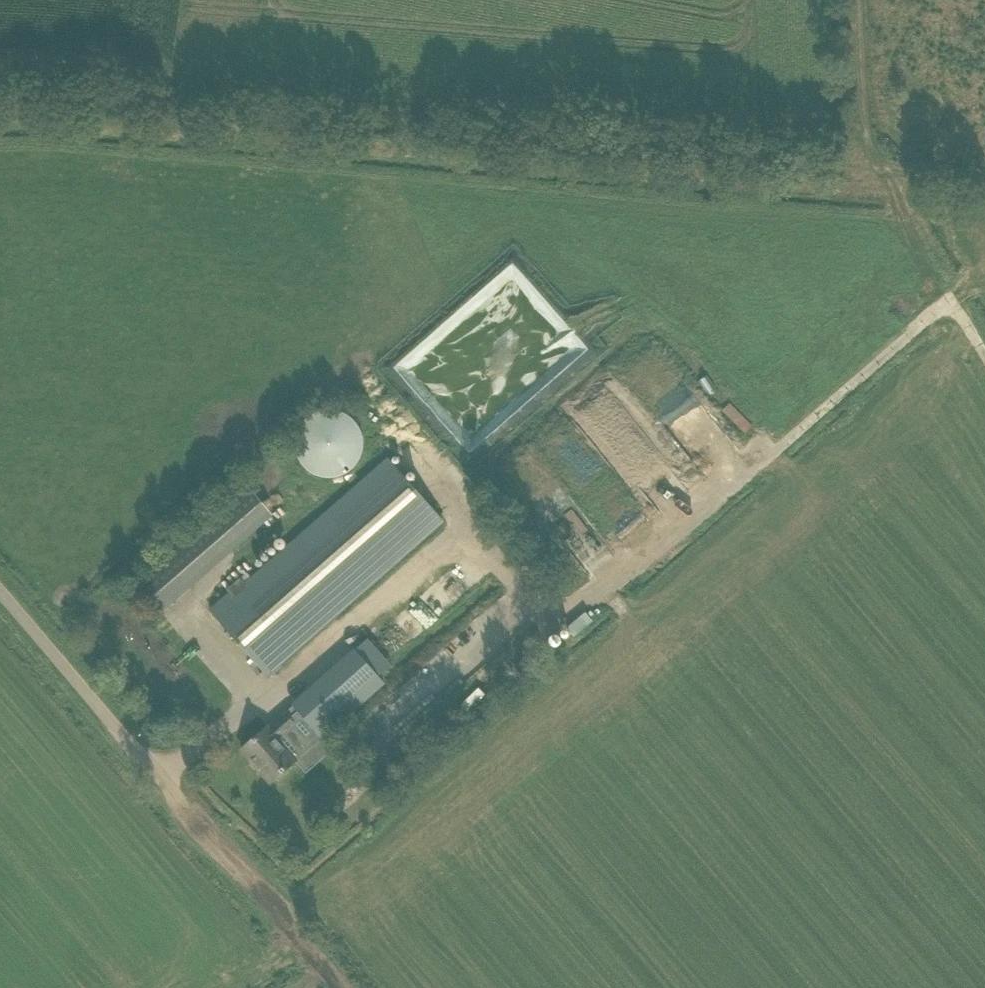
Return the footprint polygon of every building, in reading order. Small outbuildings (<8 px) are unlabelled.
[(355,451),(356,444),(355,438),(353,432),(351,427),(346,422),(341,418),(337,415),(332,414),(326,413),(320,413),(314,414),(308,417),(303,420),(300,424),(296,429),(294,436),(293,441),(293,448),(294,454),(297,460),(301,465),(305,469),(310,473),(317,475),(323,476),(328,476),(336,473),(341,471),(346,467),(350,462),(353,456),(355,451)] [(443,517),(389,457),(213,613),(267,674),(443,517)] [(161,612),(273,514),(248,485),(136,584),(161,612)] [(587,610),(578,599),(559,614),(569,626),(587,610)] [(588,612),(572,625),(578,633),(595,619),(588,612)] [(376,644),(304,706),(329,735),(400,672),(376,644)] [(299,708),(290,716),(287,713),(271,728),(269,725),(242,749),(271,782),(295,761),(306,773),(334,749),(299,708)]
